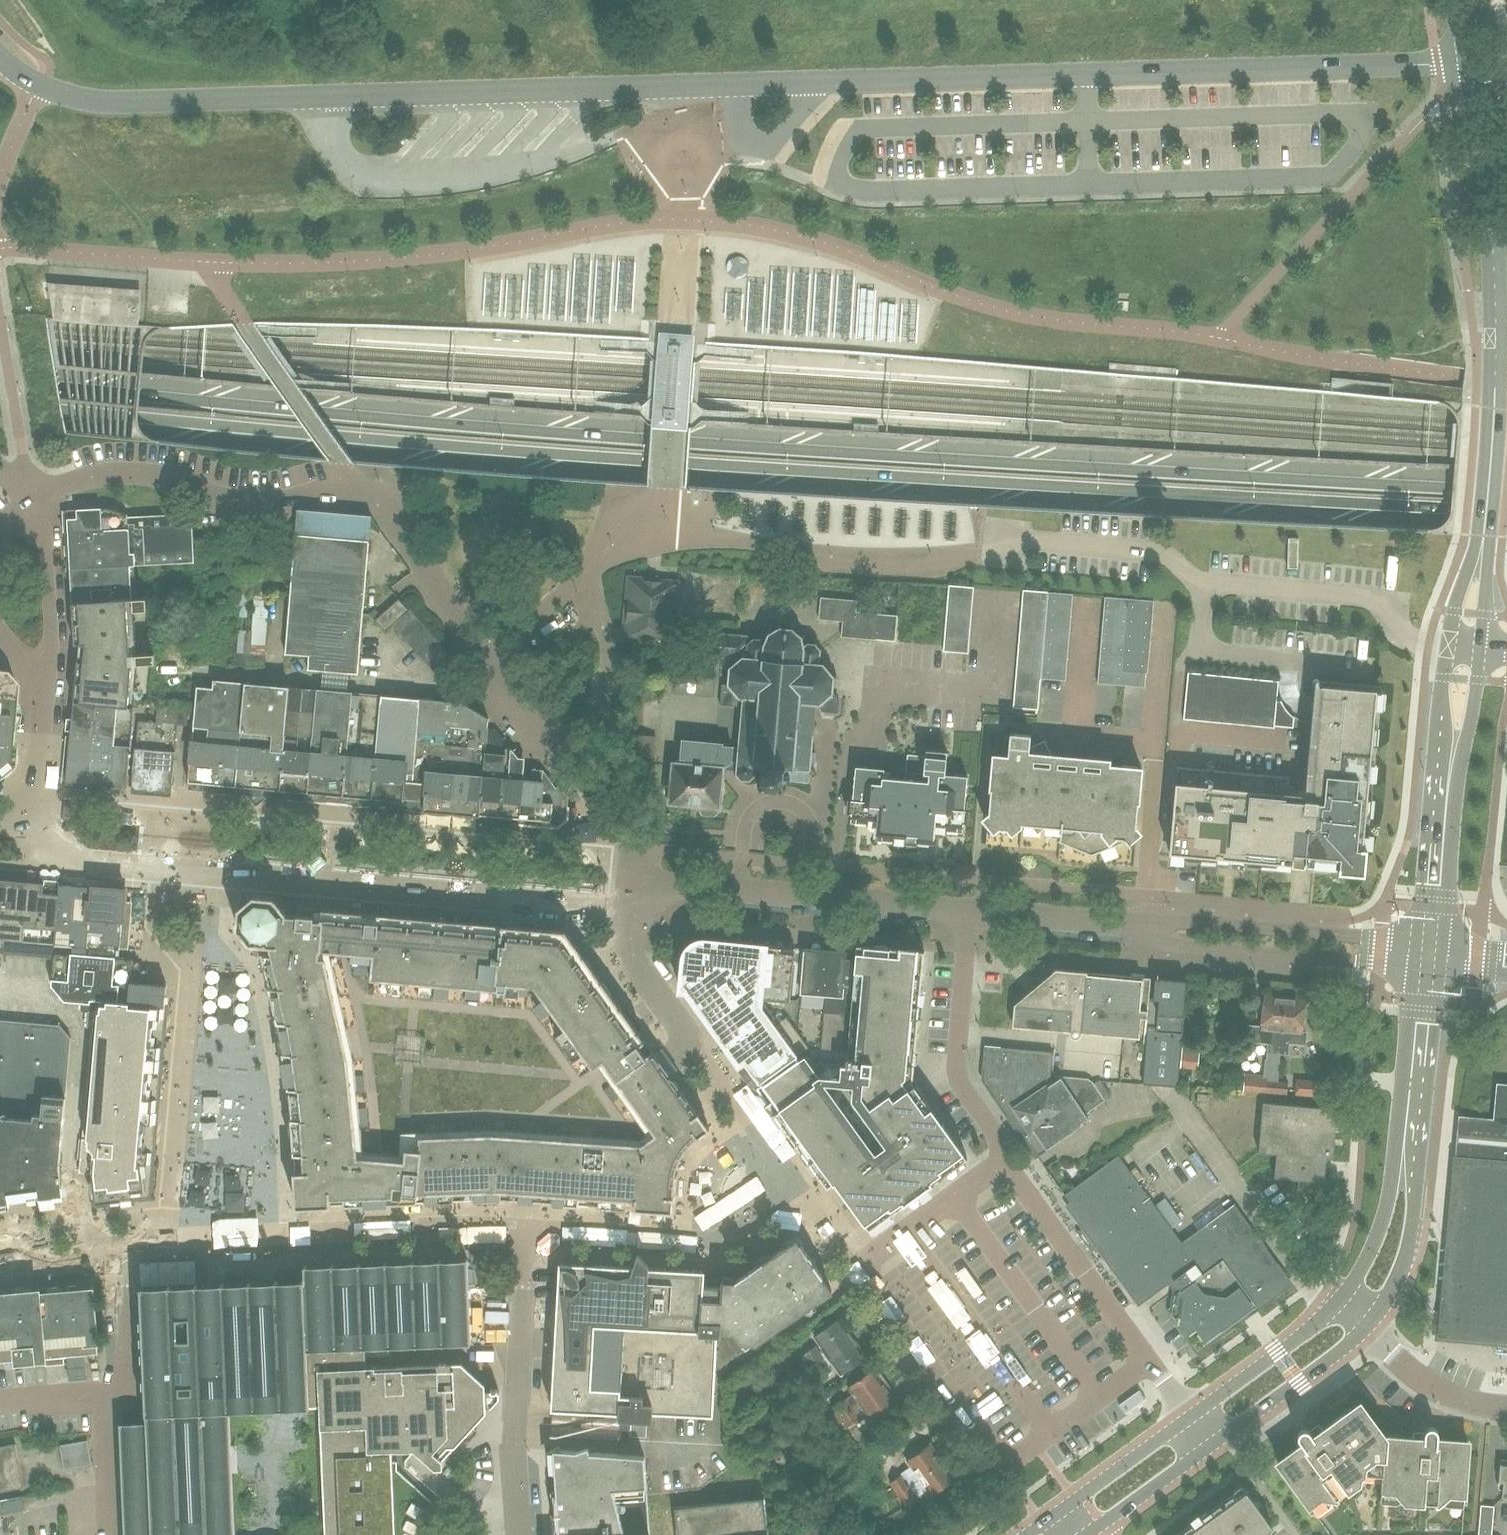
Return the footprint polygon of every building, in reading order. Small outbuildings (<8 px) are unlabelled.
[(970,173),(966,159),(953,163),(958,177),(970,173)] [(56,318),(139,324),(141,296),(50,289),(56,318)] [(71,568),(130,566),(195,562),(192,514),(127,517),(127,516),(115,508),(100,509),(100,508),(67,510),(71,568)] [(357,673),(369,540),(371,516),(297,509),(295,534),(284,654),(308,656),(307,669),(357,673)] [(130,566),(71,568),(73,601),(132,599),(130,566)] [(265,596),(269,596),(271,572),(235,569),(231,620),(239,620),(236,666),(263,668),(268,607),(265,607),(265,596)] [(674,645),(680,580),(627,575),(621,640),(674,645)] [(948,598),(973,601),(974,587),(949,586),(948,598)] [(1047,605),(1049,592),(1023,590),(1022,603),(1047,605)] [(1047,606),(1073,608),(1074,594),(1049,592),(1047,605),(1047,606)] [(1103,611),(1128,613),(1129,599),(1104,597),(1103,611)] [(384,630),(409,608),(400,598),(375,619),(384,630)] [(895,642),(897,616),(856,613),(857,601),(821,598),(819,619),(842,622),(840,638),(895,642)] [(972,614),(973,601),(948,598),(947,612),(972,614)] [(147,599),(134,599),(135,611),(148,610),(147,599)] [(1154,601),(1129,599),(1128,613),(1153,615),(1154,601)] [(133,665),(129,600),(73,602),(75,644),(86,644),(84,661),(78,660),(74,704),(96,705),(129,708),(133,665)] [(1047,606),(1047,605),(1022,603),(1021,616),(1046,618),(1047,606)] [(1072,622),(1073,608),(1047,606),(1046,618),(1046,620),(1072,622)] [(401,631),(417,618),(410,610),(394,624),(401,631)] [(1127,628),(1128,613),(1103,611),(1102,626),(1127,628)] [(971,627),(972,614),(947,612),(946,625),(971,627)] [(1127,628),(1152,630),(1153,615),(1128,613),(1127,628)] [(1046,620),(1046,618),(1021,616),(1020,629),(1045,632),(1046,620)] [(408,640),(424,626),(417,618),(401,631),(408,640)] [(1071,637),(1072,622),(1046,620),(1045,632),(1045,635),(1071,637)] [(667,786),(667,794),(670,799),(670,803),(700,806),(699,809),(703,815),(714,816),(718,811),(718,807),(720,808),(723,774),(723,768),(737,769),(737,773),(734,773),(735,775),(737,774),(741,778),(740,781),(741,781),(742,779),(748,779),(749,782),(750,782),(749,779),(754,775),(761,779),(760,784),(757,784),(757,786),(760,786),(760,789),(762,790),(762,787),(780,788),(780,791),(782,791),(782,788),(786,789),(786,786),(783,786),(783,781),(787,782),(789,780),(808,781),(809,769),(814,770),(814,768),(815,752),(810,752),(811,747),(814,747),(814,746),(811,746),(813,725),(816,726),(816,724),(813,723),(815,703),(818,704),(819,707),(820,707),(822,712),(838,713),(839,698),(835,695),(836,694),(832,691),(834,678),(837,677),(837,675),(833,676),(824,664),(825,660),(823,660),(822,664),(819,664),(820,651),(822,649),(821,648),(819,649),(815,645),(817,643),(816,642),(814,644),(810,644),(808,641),(807,642),(808,645),(806,647),(803,638),(807,636),(805,634),(801,636),(793,630),(795,626),(793,625),(791,629),(781,628),(780,624),(778,625),(779,628),(770,633),(766,631),(764,632),(767,635),(763,643),(762,640),(764,638),(762,637),(761,639),(756,639),(755,636),(753,637),(754,639),(749,643),(748,642),(749,635),(744,635),(716,633),(714,656),(720,656),(719,666),(727,667),(731,669),(729,683),(726,684),(722,684),(720,704),(738,707),(738,705),(743,706),(742,717),(739,717),(739,718),(742,719),(740,739),(737,739),(737,740),(740,740),(740,747),(723,745),(723,743),(704,742),(681,739),(679,762),(674,762),(672,782),(667,786)] [(970,641),(971,627),(946,625),(945,639),(970,641)] [(415,648),(431,634),(424,626),(408,640),(415,648)] [(1126,642),(1127,628),(1102,626),(1101,640),(1126,642)] [(1126,642),(1150,644),(1152,630),(1127,628),(1126,642)] [(1045,635),(1045,632),(1020,629),(1018,642),(1044,645),(1045,635)] [(421,655),(437,641),(431,634),(415,648),(421,655)] [(1070,651),(1071,637),(1045,635),(1044,645),(1044,649),(1070,651)] [(968,654),(970,641),(945,639),(944,652),(968,654)] [(1124,657),(1126,642),(1101,640),(1100,655),(1124,657)] [(428,663),(444,649),(437,641),(421,655),(428,663)] [(1044,649),(1044,645),(1018,642),(1017,656),(1043,658),(1044,649)] [(1124,657),(1149,659),(1150,644),(1126,642),(1124,657)] [(434,670),(451,657),(444,649),(428,663),(434,670)] [(1069,666),(1070,651),(1044,649),(1043,658),(1042,663),(1069,666)] [(155,654),(137,655),(138,665),(156,663),(155,654)] [(1123,671),(1124,657),(1100,655),(1098,669),(1123,671)] [(1042,663),(1043,658),(1017,656),(1016,669),(1042,671),(1042,663)] [(451,657),(434,670),(442,679),(458,665),(451,657)] [(1148,673),(1149,659),(1124,657),(1123,671),(1146,673),(1148,673)] [(1068,680),(1069,666),(1042,663),(1042,671),(1041,678),(1068,680)] [(1041,678),(1042,671),(1016,669),(1015,682),(1041,684),(1041,678)] [(1122,686),(1123,671),(1098,669),(1097,684),(1122,686)] [(11,765),(14,742),(10,742),(15,683),(4,670),(0,670),(0,774),(11,765)] [(1145,687),(1146,673),(1123,671),(1122,686),(1145,687)] [(1207,722),(1211,674),(1187,672),(1183,719),(1207,722)] [(1218,723),(1223,676),(1211,674),(1207,722),(1218,723)] [(1230,724),(1234,677),(1223,676),(1218,723),(1230,724)] [(1241,725),(1246,678),(1234,677),(1230,724),(1241,725)] [(1253,726),(1257,679),(1246,678),(1241,725),(1253,726)] [(235,786),(245,682),(214,679),(213,688),(197,687),(187,788),(189,789),(220,784),(235,786)] [(1263,727),(1267,680),(1257,679),(1253,726),(1263,727)] [(1276,725),(1278,701),(1277,701),(1279,681),(1267,680),(1263,727),(1274,728),(1274,725),(1276,725)] [(1304,793),(1298,855),(1306,856),(1305,866),(1339,870),(1339,874),(1364,876),(1381,687),(1315,681),(1304,793)] [(279,790),(288,686),(245,682),(235,786),(279,790)] [(1040,697),(1041,684),(1015,682),(1014,695),(1040,697)] [(584,700),(594,693),(589,685),(579,692),(584,700)] [(306,792),(316,688),(288,686),(279,790),(306,792)] [(341,795),(351,692),(316,688),(306,792),(341,795)] [(378,702),(379,694),(351,692),(341,795),(370,798),(374,757),(376,733),(378,702)] [(414,760),(420,698),(379,694),(378,702),(376,733),(374,757),(370,798),(400,801),(400,809),(401,809),(404,781),(412,782),(414,760)] [(1039,710),(1040,697),(1014,695),(1013,708),(1039,710)] [(478,816),(484,752),(501,754),(502,738),(496,729),(487,727),(488,719),(461,701),(440,699),(420,698),(414,760),(412,782),(404,781),(401,809),(478,816)] [(615,713),(617,713),(623,716),(629,700),(622,698),(620,698),(615,713)] [(1278,701),(1276,725),(1293,727),(1294,717),(1293,716),(1289,713),(1286,710),(1283,705),(1281,701),(1278,701)] [(186,725),(187,705),(158,702),(156,722),(138,721),(131,789),(171,793),(177,724),(186,725)] [(88,785),(96,705),(74,704),(69,757),(67,778),(72,783),(88,785)] [(127,788),(134,709),(129,708),(96,705),(88,785),(106,786),(111,787),(127,788)] [(654,762),(657,737),(636,735),(633,760),(654,762)] [(1037,767),(1051,755),(1045,741),(1026,751),(1027,738),(1006,737),(1005,760),(990,759),(986,812),(998,828),(1007,828),(1011,832),(1020,824),(1045,827),(1053,836),(1058,837),(1058,842),(1091,856),(1125,843),(1124,839),(1136,829),(1141,770),(1106,767),(1106,773),(1037,767)] [(497,818),(502,818),(502,820),(503,821),(504,822),(505,823),(507,824),(508,825),(509,825),(511,825),(512,824),(514,823),(516,822),(517,821),(518,820),(517,819),(521,780),(523,780),(524,766),(525,758),(518,758),(510,748),(505,747),(504,754),(497,818)] [(945,775),(947,753),(908,749),(906,772),(856,767),(852,821),(879,823),(877,838),(934,843),(935,829),(963,831),(968,777),(945,775)] [(504,754),(501,754),(484,752),(478,816),(478,818),(480,820),(482,822),(485,823),(488,822),(489,822),(490,821),(492,820),(494,817),(497,818),(504,754)] [(1196,836),(1202,770),(1177,768),(1169,854),(1172,854),(1175,857),(1184,858),(1184,861),(1194,862),(1196,836)] [(1229,862),(1237,773),(1202,770),(1196,836),(1194,862),(1216,864),(1216,861),(1229,862)] [(552,823),(561,816),(562,802),(542,772),(532,771),(531,776),(535,782),(542,782),(541,790),(546,795),(551,803),(549,822),(552,823)] [(1266,842),(1272,775),(1237,773),(1229,862),(1245,863),(1245,866),(1264,868),(1266,842)] [(1298,855),(1304,793),(1298,793),(1288,782),(1289,777),(1272,775),(1266,842),(1264,868),(1277,869),(1277,867),(1286,868),(1289,865),(1293,865),(1294,854),(1298,855)] [(518,820),(549,822),(551,803),(546,795),(541,790),(542,782),(535,782),(531,776),(530,781),(523,780),(521,780),(517,819),(518,820)] [(518,820),(517,835),(554,839),(555,832),(557,835),(566,827),(564,824),(561,822),(561,816),(552,823),(549,822),(518,820)] [(60,885),(0,879),(0,939),(10,940),(53,944),(60,885)] [(54,944),(56,944),(76,946),(119,950),(124,890),(60,885),(53,944),(54,944)] [(295,1171),(297,1206),(398,1202),(465,1199),(501,1198),(673,1211),(674,1197),(675,1179),(679,1161),(689,1145),(698,1137),(710,1129),(699,1113),(698,1114),(566,930),(299,907),(298,915),(287,915),(287,913),(274,898),(255,896),(239,909),(238,923),(238,934),(246,944),(261,946),(289,1116),(296,1169),(297,1171),(295,1171)] [(10,940),(0,939),(0,953),(9,954),(10,940)] [(798,1029),(735,942),(707,939),(706,939),(701,939),(692,943),(689,945),(686,949),(683,953),(683,959),(682,959),(679,990),(686,991),(690,997),(686,1000),(695,1012),(699,1009),(703,1015),(703,1016),(754,1087),(809,1046),(810,1048),(811,1048),(798,1029)] [(54,944),(53,944),(10,940),(9,954),(55,957),(56,944),(54,944)] [(798,1029),(800,997),(796,1000),(790,999),(795,947),(735,942),(798,1029)] [(89,1172),(93,1172),(94,1172),(98,1172),(98,1177),(93,1181),(96,1203),(151,1195),(167,985),(149,984),(149,979),(132,958),(75,953),(76,946),(56,944),(55,957),(52,985),(65,1000),(71,1003),(81,1003),(80,1012),(88,1012),(87,1027),(91,1027),(82,1139),(79,1138),(78,1158),(81,1158),(80,1170),(89,1171),(89,1172)] [(912,1066),(912,1065),(914,1065),(920,1000),(922,974),(924,951),(857,945),(847,1054),(810,1050),(757,1088),(817,1171),(828,1187),(835,1181),(869,1228),(967,1158),(914,1084),(911,1087),(905,1078),(906,1066),(912,1066)] [(798,1029),(811,1048),(839,1050),(845,983),(850,984),(853,958),(845,957),(846,952),(805,948),(800,996),(800,997),(798,1029)] [(1064,1029),(1069,1030),(1069,1033),(1070,1035),(1070,1036),(1071,1036),(1073,1037),(1074,1038),(1075,1038),(1077,1038),(1078,1038),(1079,1037),(1081,1036),(1081,1035),(1082,1034),(1082,1031),(1140,1036),(1141,1016),(1148,1016),(1150,997),(1152,978),(1058,970),(1042,984),(1015,1005),(1013,1026),(1041,1028),(1064,1030),(1064,1029)] [(1148,1016),(1144,1084),(1160,1085),(1180,1086),(1181,1067),(1183,1043),(1188,980),(1169,979),(1157,978),(1155,998),(1150,997),(1148,1016)] [(1281,1054),(1286,997),(1265,995),(1262,1027),(1252,1026),(1251,1040),(1269,1041),(1267,1075),(1246,1073),(1245,1090),(1277,1093),(1278,1081),(1281,1054)] [(1281,1054),(1282,1054),(1290,1054),(1291,1041),(1306,1043),(1307,1032),(1304,1031),(1307,999),(1286,997),(1281,1054)] [(63,1189),(59,1158),(70,1037),(60,1025),(0,1020),(0,1196),(63,1189)] [(1183,1043),(1181,1067),(1198,1068),(1199,1045),(1183,1043)] [(987,1072),(1087,1080),(1062,1077),(1051,1075),(1053,1051),(1040,1049),(1039,1053),(1002,1050),(1002,1052),(990,1051),(987,1072)] [(1093,1085),(1087,1080),(987,1072),(987,1078),(1036,1153),(1089,1119),(1086,1115),(1104,1103),(1093,1085)] [(262,1076),(218,1075),(217,1108),(261,1109),(262,1076)] [(1309,1098),(1311,1080),(1296,1078),(1294,1097),(1309,1098)] [(1311,1080),(1309,1098),(1320,1099),(1321,1082),(1311,1080)] [(1278,1081),(1277,1093),(1289,1094),(1290,1082),(1278,1081)] [(1494,1112),(1506,1113),(1506,1083),(1497,1082),(1494,1112)] [(1335,1158),(1339,1107),(1264,1102),(1260,1152),(1279,1154),(1277,1177),(1327,1181),(1329,1157),(1335,1158)] [(1441,1335),(1506,1341),(1506,1113),(1494,1112),(1493,1118),(1460,1115),(1456,1156),(1443,1322),(1441,1335)] [(1125,1161),(1120,1155),(1066,1195),(1077,1211),(1085,1221),(1106,1251),(1141,1298),(1171,1276),(1181,1291),(1176,1314),(1199,1345),(1285,1281),(1282,1277),(1286,1274),(1236,1203),(1183,1242),(1125,1161)] [(724,1280),(721,1329),(733,1330),(745,1350),(803,1310),(808,1317),(817,1311),(812,1304),(832,1290),(797,1239),(735,1281),(724,1280)] [(144,1354),(146,1388),(147,1415),(147,1421),(120,1422),(125,1528),(125,1534),(126,1534),(235,1534),(230,1405),(285,1403),(308,1402),(308,1405),(308,1407),(323,1407),(324,1433),(327,1489),(328,1527),(329,1534),(396,1534),(393,1462),(392,1448),(413,1447),(415,1449),(435,1468),(443,1468),(443,1460),(442,1460),(454,1447),(455,1448),(460,1443),(460,1442),(460,1439),(474,1424),(485,1413),(485,1407),(492,1406),(500,1397),(500,1392),(497,1390),(484,1391),(484,1386),(466,1369),(461,1364),(414,1367),(375,1368),(375,1366),(364,1366),(363,1347),(471,1342),(469,1286),(468,1259),(305,1265),(305,1279),(273,1281),(141,1286),(144,1354)] [(704,1278),(705,1278),(705,1272),(560,1262),(551,1407),(710,1415),(714,1333),(717,1333),(717,1330),(701,1329),(704,1278)] [(721,1329),(724,1280),(705,1279),(705,1278),(704,1278),(701,1329),(717,1330),(717,1329),(721,1329)] [(98,1353),(92,1288),(39,1293),(39,1289),(0,1293),(0,1361),(98,1353)] [(807,1369),(852,1338),(838,1319),(814,1336),(824,1351),(821,1354),(815,1346),(803,1354),(808,1362),(804,1365),(807,1369)] [(918,1343),(933,1370),(946,1362),(931,1335),(918,1343)] [(852,1338),(807,1369),(811,1374),(815,1371),(819,1378),(831,1370),(825,1361),(829,1358),(840,1375),(865,1358),(852,1338)] [(86,1354),(68,1356),(70,1380),(88,1378),(86,1354)] [(53,1368),(54,1389),(68,1388),(67,1367),(53,1368)] [(826,1433),(843,1422),(841,1418),(885,1386),(881,1380),(884,1378),(879,1371),(876,1373),(873,1369),(847,1387),(852,1394),(832,1407),(836,1412),(820,1424),(826,1433)] [(885,1386),(841,1418),(843,1422),(826,1433),(817,1440),(824,1449),(829,1446),(838,1459),(856,1446),(845,1430),(846,1426),(855,1420),(856,1422),(866,1414),(873,1423),(898,1404),(897,1402),(899,1401),(894,1393),(892,1395),(885,1386)] [(1140,1390),(1120,1405),(1126,1413),(1138,1404),(1145,1398),(1141,1393),(1140,1390)] [(1013,1399),(998,1407),(1008,1427),(1024,1419),(1013,1399)] [(1362,1435),(1346,1413),(1322,1431),(1319,1427),(1312,1432),(1311,1431),(1310,1430),(1309,1430),(1307,1429),(1306,1429),(1305,1429),(1303,1430),(1302,1430),(1301,1431),(1300,1433),(1299,1435),(1299,1436),(1300,1438),(1300,1439),(1304,1444),(1279,1462),(1316,1514),(1362,1481),(1362,1477),(1366,1475),(1366,1473),(1383,1474),(1381,1500),(1465,1507),(1469,1443),(1439,1441),(1440,1435),(1440,1433),(1439,1432),(1438,1430),(1437,1429),(1435,1428),(1433,1428),(1432,1428),(1430,1428),(1429,1429),(1428,1430),(1427,1431),(1426,1432),(1426,1433),(1425,1435),(1416,1434),(1416,1439),(1362,1435)] [(86,1440),(73,1443),(77,1466),(91,1463),(86,1440)] [(24,1486),(16,1442),(0,1446),(0,1490),(24,1486)] [(77,1466),(73,1443),(59,1445),(64,1469),(77,1466)] [(898,1494),(942,1462),(929,1444),(907,1460),(912,1467),(890,1483),(898,1494)] [(645,1457),(554,1449),(554,1450),(554,1452),(555,1471),(557,1493),(558,1513),(558,1515),(560,1534),(651,1534),(645,1457)] [(942,1462),(898,1494),(905,1503),(927,1488),(932,1495),(954,1479),(942,1462)] [(1274,1527),(1244,1486),(1177,1534),(1262,1534),(1274,1527)] [(2,1513),(24,1509),(21,1495),(0,1499),(0,1534),(7,1534),(2,1513)] [(765,1495),(675,1505),(679,1534),(769,1534),(765,1495)] [(1495,1506),(1481,1505),(1479,1534),(1493,1534),(1495,1506)]
